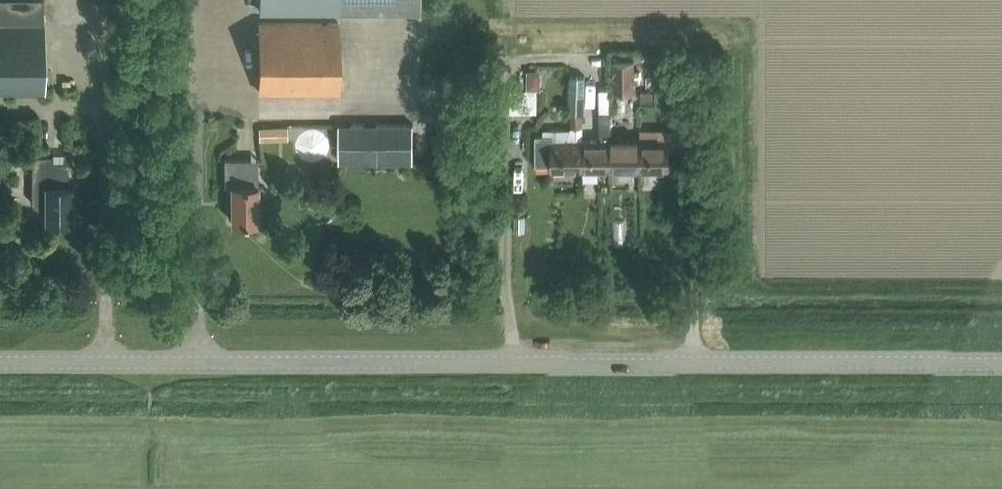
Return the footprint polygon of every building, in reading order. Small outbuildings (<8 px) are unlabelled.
[(43,93),(43,24),(43,0),(0,0),(0,93),(43,93)] [(259,12),(420,12),(420,0),(259,0),(259,12)] [(338,93),(338,24),(259,24),(259,93),(338,93)] [(613,60),(614,93),(634,93),(634,60),(613,60)] [(135,71),(125,71),(125,85),(135,85),(135,71)] [(583,78),(569,78),(569,106),(571,106),(571,114),(581,114),(581,106),(583,106),(583,78)] [(511,112),(536,112),(536,82),(510,81),(511,112)] [(675,113),(675,130),(675,140),(693,140),(693,113),(692,113),(692,97),(679,97),(679,113),(675,113)] [(581,141),(581,114),(571,114),(571,128),(565,141),(553,141),(553,135),(535,135),(535,165),(552,165),(552,171),(553,171),(581,171),(581,141)] [(610,141),(610,114),(599,114),(600,141),(581,141),(581,171),(610,171),(610,141)] [(250,123),(250,137),(277,137),(277,123),(250,123)] [(338,164),(413,164),(413,124),(338,125),(338,164)] [(639,171),(668,171),(669,171),(669,140),(675,140),(675,130),(658,130),(658,140),(639,140),(639,171)] [(610,171),(639,171),(639,140),(610,141),(610,171)] [(71,222),(71,186),(72,186),(72,163),(53,163),(53,156),(31,156),(32,204),(36,208),(45,208),(45,222),(71,222)] [(258,222),(258,186),(251,186),(251,160),(224,160),(224,187),(231,187),(231,222),(258,222)]
